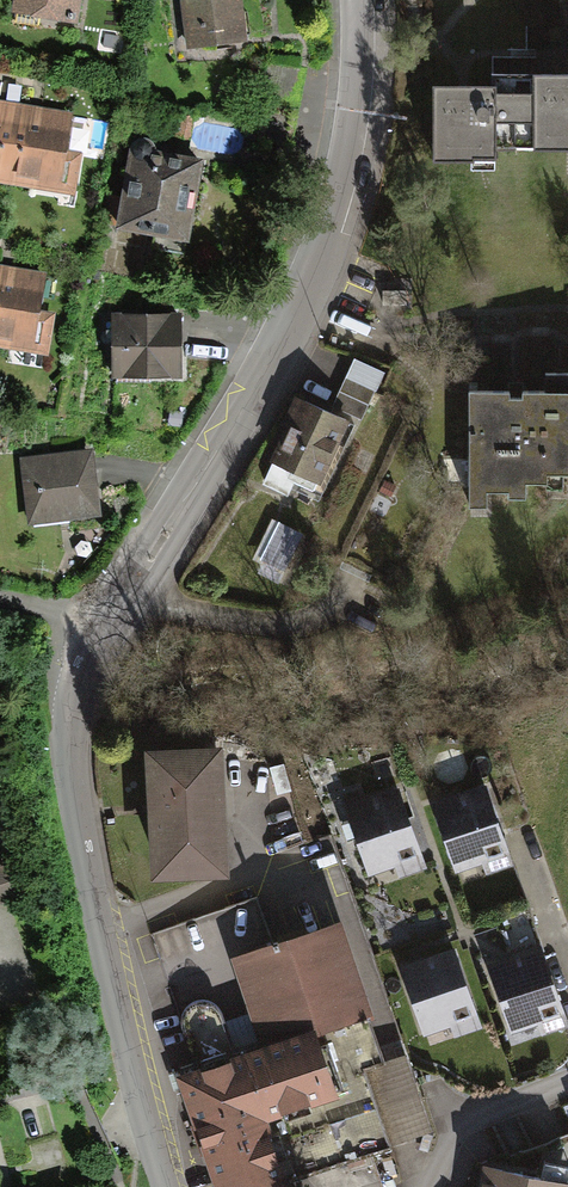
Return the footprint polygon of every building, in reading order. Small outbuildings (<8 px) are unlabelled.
[(9,12),(74,22),(77,0),(11,0),(9,12)] [(183,46),(246,39),(240,0),(178,0),(183,46)] [(492,79),(435,79),(435,154),(497,154),(497,141),(535,141),(535,65),(492,65),(492,79)] [(535,65),(535,141),(567,141),(567,65),(535,65)] [(11,182),(25,104),(0,99),(0,180),(11,182)] [(74,112),(25,104),(11,182),(73,193),(81,148),(68,145),(74,112)] [(202,155),(132,146),(121,228),(190,238),(202,155)] [(0,265),(0,348),(47,356),(54,313),(41,311),(47,273),(0,265)] [(404,289),(382,290),(383,303),(405,302),(404,289)] [(181,308),(113,310),(115,371),(183,368),(181,308)] [(384,371),(354,358),(331,408),(350,417),(360,422),(384,371)] [(547,373),(548,389),(523,389),(523,396),(515,396),(507,396),(507,390),(471,390),(473,503),(485,503),(485,489),(510,489),(510,493),(525,493),(525,481),(546,480),(546,484),(565,484),(565,472),(567,472),(567,373),(547,373)] [(331,408),(296,392),(267,457),(272,460),(262,482),(288,493),(294,480),(314,490),(319,480),(350,417),(331,408)] [(83,448),(19,456),(28,522),(92,514),(83,448)] [(282,524),(267,563),(291,572),(306,534),(282,524)] [(221,739),(146,743),(153,870),(229,866),(221,739)] [(512,860),(487,785),(436,802),(461,877),(512,860)] [(424,863),(399,788),(348,805),(373,880),(424,863)] [(0,860),(0,901),(17,896),(4,859),(0,860)] [(338,915),(234,952),(265,1037),(311,1020),(313,1026),(371,1005),(338,915)] [(565,1022),(540,947),(489,964),(514,1039),(565,1022)] [(479,1023),(454,948),(403,965),(428,1040),(479,1023)] [(176,1069),(212,1168),(219,1186),(263,1186),(289,1178),(264,1109),(334,1083),(313,1026),(311,1020),(265,1037),(176,1069)] [(421,1077),(380,1085),(392,1151),(433,1144),(421,1077)] [(485,1166),(481,1186),(567,1186),(567,1182),(485,1166)]
